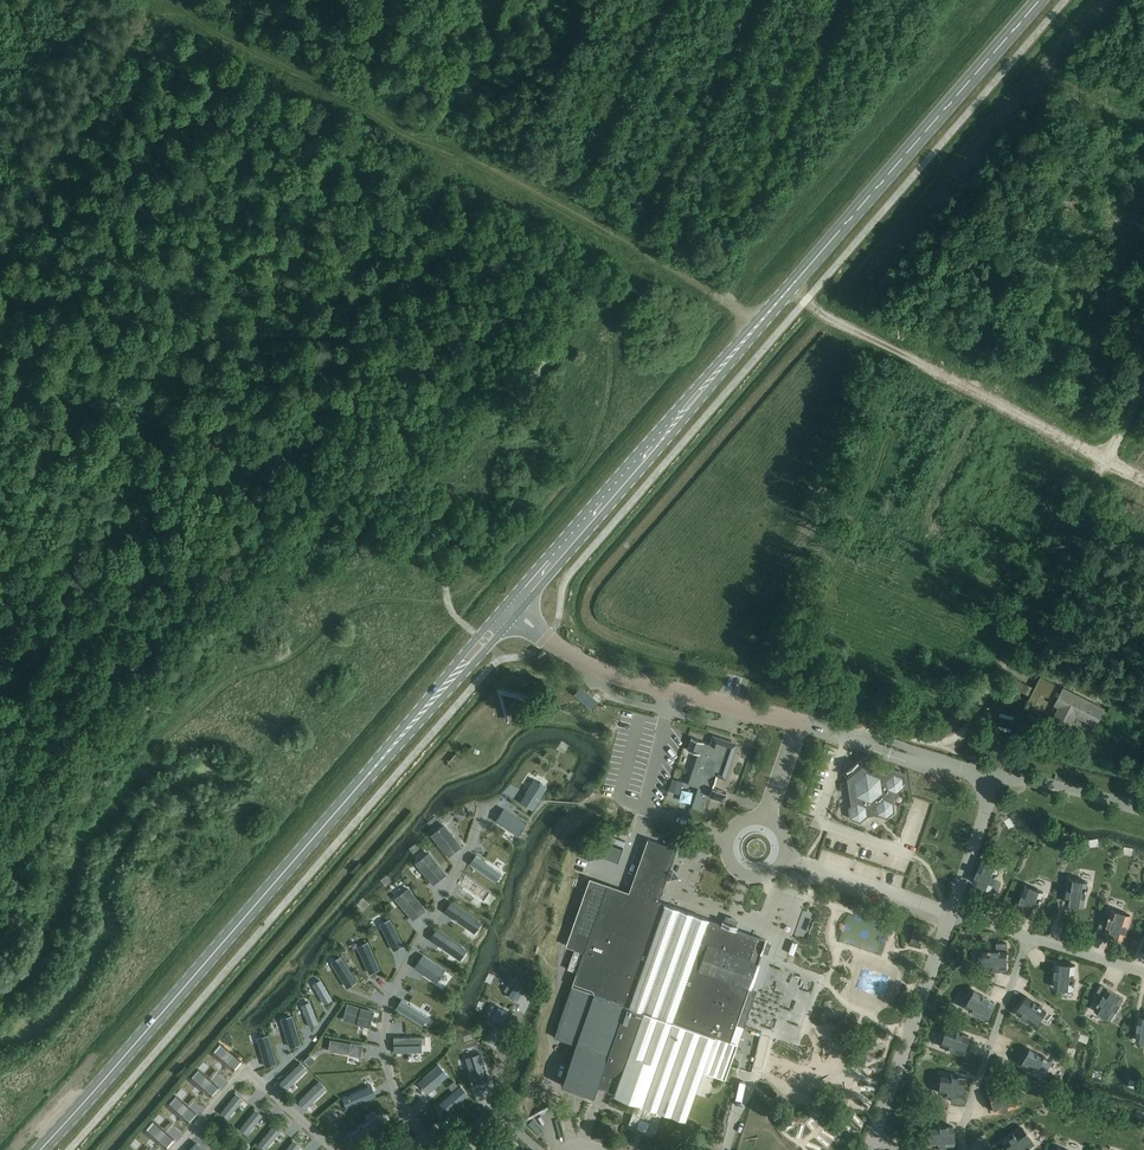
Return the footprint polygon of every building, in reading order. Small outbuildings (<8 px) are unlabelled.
[(678,632),(681,619),(670,617),(668,630),(678,632)] [(1055,684),(1040,676),(1027,701),(1035,705),(1041,693),(1049,696),(1055,684)] [(1060,706),(1056,715),(1072,723),(1076,714),(1095,724),(1103,708),(1064,688),(1056,704),(1060,706)] [(722,774),(730,751),(727,745),(716,741),(714,746),(691,738),(688,749),(698,753),(688,784),(698,787),(691,807),(704,811),(717,772),(722,774)] [(895,792),(896,792),(903,786),(902,776),(893,773),(885,779),(885,780),(881,781),(880,777),(866,771),(863,773),(860,772),(855,776),(856,778),(856,779),(853,781),(856,796),(859,798),(858,802),(857,802),(849,808),(850,817),(859,821),(867,815),(867,814),(877,812),(877,814),(886,817),(893,811),(892,802),(891,801),(895,792)] [(534,779),(520,799),(532,807),(546,786),(534,779)] [(924,802),(932,784),(924,781),(917,799),(924,802)] [(758,803),(769,804),(771,789),(760,788),(758,803)] [(966,796),(960,815),(968,817),(973,798),(966,796)] [(628,813),(636,814),(637,807),(629,806),(628,813)] [(908,829),(917,831),(921,811),(913,809),(908,829)] [(503,810),(496,820),(518,833),(525,823),(503,810)] [(1031,811),(1030,818),(1039,820),(1040,813),(1031,811)] [(949,843),(957,846),(965,826),(957,823),(949,843)] [(444,824),(431,834),(449,857),(462,846),(444,824)] [(1027,829),(1023,838),(1044,845),(1048,836),(1027,829)] [(676,849),(647,838),(629,892),(589,878),(569,935),(587,941),(584,951),(575,947),(567,969),(576,972),(571,985),(572,985),(554,1037),(565,1041),(562,1048),(573,1052),(561,1085),(593,1096),(597,1086),(614,1092),(613,1094),(636,1103),(629,1123),(642,1127),(657,1132),(664,1112),(685,1120),(703,1070),(724,1077),(736,1043),(729,1041),(748,986),(749,987),(757,963),(749,961),(758,937),(727,927),(657,902),(676,849)] [(591,852),(618,862),(623,848),(596,839),(591,852)] [(834,847),(854,853),(856,845),(836,839),(834,847)] [(903,841),(900,850),(919,857),(922,848),(903,841)] [(1062,865),(1067,852),(1057,848),(1052,860),(1062,865)] [(864,857),(880,863),(883,856),(868,849),(864,857)] [(1116,861),(1117,852),(1110,851),(1109,860),(1116,861)] [(430,852),(416,863),(433,884),(446,874),(430,852)] [(952,866),(953,857),(933,853),(931,861),(952,866)] [(1071,854),(1068,861),(1076,864),(1079,857),(1071,854)] [(475,855),(470,863),(494,880),(500,873),(475,855)] [(1091,855),(1090,876),(1099,877),(1100,866),(1106,866),(1107,856),(1091,855)] [(902,869),(900,876),(911,878),(915,865),(897,860),(895,868),(902,869)] [(1143,890),(1143,862),(1142,862),(1133,886),(1143,890)] [(927,870),(924,880),(944,886),(947,877),(927,870)] [(977,892),(1000,901),(1007,878),(998,874),(996,879),(983,874),(977,892)] [(463,876),(459,883),(484,900),(489,894),(463,876)] [(1067,879),(1061,896),(1083,904),(1090,887),(1067,879)] [(1024,880),(1018,897),(1041,905),(1047,888),(1024,880)] [(409,887),(396,898),(412,920),(426,909),(409,887)] [(450,902),(444,911),(474,932),(479,923),(450,902)] [(1123,938),(1130,914),(1112,909),(1107,925),(1100,923),(1098,930),(1123,938)] [(390,919),(379,924),(394,950),(404,945),(390,919)] [(912,927),(910,934),(920,936),(921,929),(912,927)] [(436,929),(430,938),(459,959),(465,950),(436,929)] [(535,949),(546,946),(543,936),(533,938),(535,949)] [(368,942),(357,946),(369,973),(380,969),(368,942)] [(1000,950),(983,950),(983,968),(1007,968),(1007,942),(1000,942),(1000,950)] [(422,955),(415,966),(436,981),(444,970),(422,955)] [(342,956),(331,962),(347,987),(357,982),(342,956)] [(1075,965),(1057,963),(1055,987),(1073,989),(1075,965)] [(321,979),(313,984),(324,1004),(333,1000),(321,979)] [(508,994),(509,995),(509,997),(514,1000),(515,998),(517,1000),(521,992),(524,993),(527,987),(525,986),(526,985),(517,980),(516,981),(509,994),(508,994)] [(1079,980),(1075,992),(1087,995),(1090,983),(1079,980)] [(1095,1009),(1111,1018),(1123,998),(1101,984),(1097,991),(1103,995),(1095,1009)] [(984,1018),(994,1002),(973,990),(964,1006),(984,1018)] [(1047,1010),(1027,996),(1016,1011),(1035,1025),(1047,1010)] [(402,999),(397,1007),(424,1025),(429,1016),(402,999)] [(310,1002),(301,1005),(310,1026),(318,1023),(310,1002)] [(521,1012),(541,1020),(545,1010),(525,1002),(521,1012)] [(374,1010),(348,1003),(343,1020),(370,1027),(374,1010)] [(507,1010),(498,1005),(498,1007),(491,1020),(490,1020),(491,1021),(491,1023),(496,1026),(497,1024),(499,1025),(503,1018),(505,1019),(509,1013),(507,1012),(507,1010)] [(292,1015),(281,1019),(290,1047),(301,1044),(292,1015)] [(780,1050),(801,1056),(805,1041),(806,1042),(812,1021),(790,1015),(780,1050)] [(1043,1021),(1038,1035),(1054,1041),(1059,1027),(1043,1021)] [(939,1045),(962,1053),(968,1036),(946,1027),(939,1045)] [(1065,1045),(1070,1031),(1063,1029),(1059,1043),(1065,1045)] [(531,1048),(534,1039),(520,1034),(517,1043),(531,1048)] [(268,1035),(257,1038),(266,1066),(277,1063),(268,1035)] [(422,1036),(394,1037),(395,1052),(423,1051),(422,1036)] [(1080,1050),(1085,1051),(1084,1059),(1095,1061),(1097,1038),(1082,1037),(1080,1050)] [(331,1040),(329,1050),(360,1056),(362,1045),(331,1040)] [(1099,1042),(1095,1054),(1103,1057),(1107,1045),(1099,1042)] [(1103,1069),(1113,1072),(1121,1045),(1111,1042),(1103,1069)] [(242,1061),(220,1043),(214,1050),(235,1068),(242,1061)] [(1128,1057),(1130,1049),(1122,1047),(1120,1056),(1128,1057)] [(1041,1077),(1050,1061),(1030,1048),(1020,1064),(1041,1077)] [(1132,1067),(1139,1068),(1143,1052),(1135,1050),(1132,1067)] [(515,1068),(525,1070),(528,1055),(519,1052),(515,1068)] [(466,1058),(474,1083),(488,1078),(481,1054),(466,1058)] [(301,1062),(280,1082),(286,1089),(308,1068),(301,1062)] [(437,1065),(418,1082),(428,1093),(447,1076),(437,1065)] [(219,1088),(198,1068),(191,1075),(212,1095),(219,1088)] [(961,1103),(964,1077),(940,1074),(938,1092),(955,1095),(954,1102),(961,1103)] [(320,1081),(299,1102),(306,1109),(327,1088),(320,1081)] [(195,1107),(202,1099),(184,1082),(177,1090),(195,1107)] [(1012,1087),(1005,1089),(1003,1084),(987,1089),(995,1112),(1018,1105),(1012,1087)] [(372,1085),(343,1098),(347,1108),(376,1096),(372,1085)] [(460,1085),(435,1106),(443,1116),(449,1111),(448,1111),(468,1095),(460,1085)] [(236,1093),(221,1112),(228,1118),(243,1099),(236,1093)] [(196,1114),(175,1095),(169,1102),(190,1121),(196,1114)] [(745,1112),(763,1117),(766,1109),(748,1103),(745,1112)] [(1126,1104),(1125,1110),(1137,1112),(1138,1106),(1126,1104)] [(256,1109),(240,1128),(247,1134),(263,1115),(256,1109)] [(524,1122),(541,1149),(563,1137),(546,1109),(524,1122)] [(483,1113),(458,1134),(467,1143),(472,1139),(471,1138),(491,1122),(483,1113)] [(785,1115),(783,1124),(796,1127),(799,1118),(785,1115)] [(379,1118),(348,1135),(355,1146),(385,1129),(379,1118)] [(174,1139),(153,1120),(147,1128),(168,1146),(174,1139)] [(827,1136),(829,1127),(810,1122),(808,1131),(827,1136)] [(274,1125),(259,1143),(265,1149),(281,1130),(274,1125)] [(954,1144),(953,1126),(929,1127),(930,1145),(954,1144)] [(1023,1128),(1003,1142),(1009,1149),(1023,1149),(1034,1143),(1023,1128)] [(846,1142),(848,1134),(841,1131),(838,1139),(846,1142)] [(770,1141),(791,1145),(793,1136),(772,1132),(770,1141)] [(491,1149),(510,1149),(517,1144),(509,1135),(491,1149)] [(131,1143),(138,1149),(153,1149),(138,1136),(131,1143)] [(285,1149),(297,1149),(300,1146),(293,1140),(285,1149)] [(808,1149),(821,1149),(822,1146),(804,1140),(801,1148),(808,1149)]
